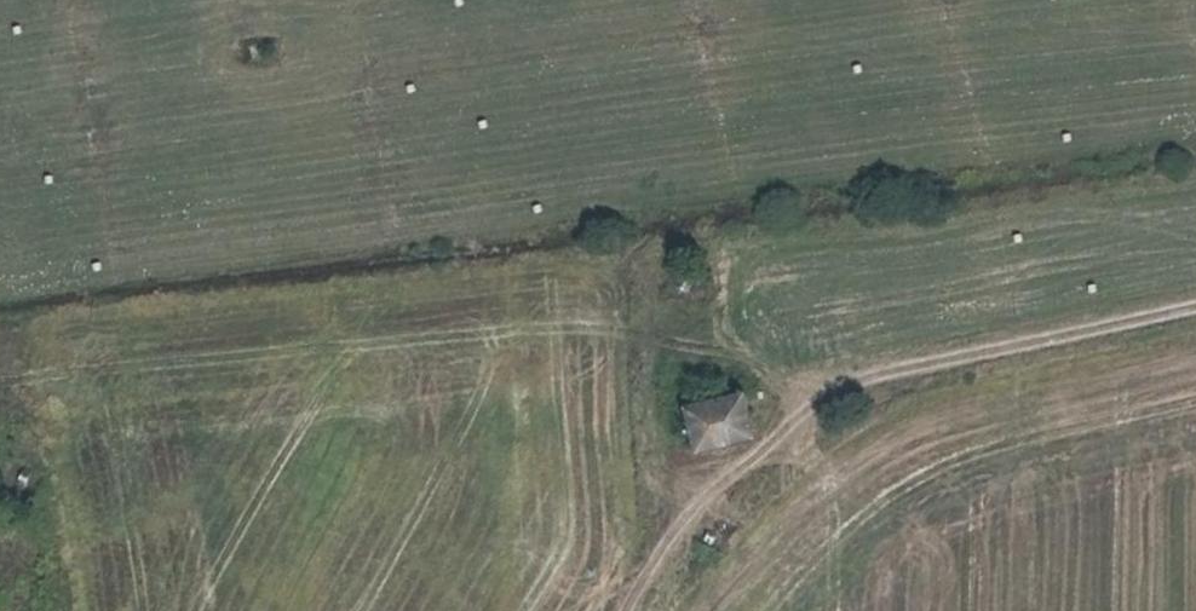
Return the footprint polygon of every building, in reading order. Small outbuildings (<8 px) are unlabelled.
[(700,449),(749,437),(740,400),(690,412),(700,449)]
